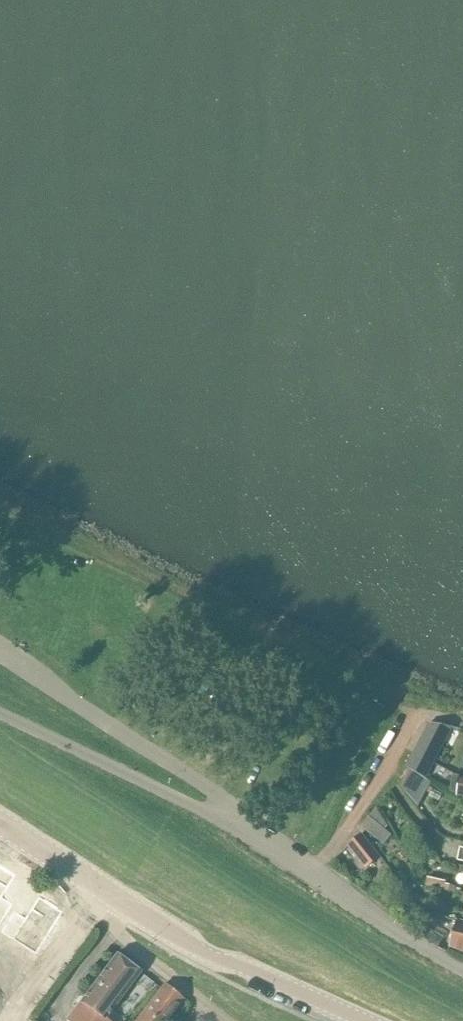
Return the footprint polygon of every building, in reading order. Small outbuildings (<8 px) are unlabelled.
[(452,728),(427,724),(416,747),(406,767),(411,770),(406,778),(420,787),(425,778),(426,778),(437,758),(452,728)] [(450,791),(458,796),(462,796),(462,775),(461,775),(453,774),(450,791)] [(384,845),(392,834),(386,829),(388,826),(377,808),(369,816),(361,826),(384,845)] [(366,866),(379,857),(362,836),(350,845),(366,866)] [(12,905),(1,898),(15,877),(9,873),(10,872),(0,866),(0,924),(12,905)] [(459,892),(460,888),(450,886),(450,885),(446,884),(447,881),(428,877),(427,886),(449,891),(449,890),(459,892)] [(14,912),(1,933),(36,955),(47,937),(51,939),(59,926),(56,923),(62,912),(57,909),(58,908),(45,899),(44,900),(39,897),(25,919),(14,912)] [(457,920),(449,947),(462,951),(462,922),(457,920)] [(66,1020),(67,1020),(109,1020),(105,1019),(140,973),(132,967),(116,954),(68,1018),(66,1020)] [(157,1020),(166,1020),(183,999),(165,983),(144,1010),(157,1020)] [(144,1010),(136,1020),(157,1020),(144,1010)]
